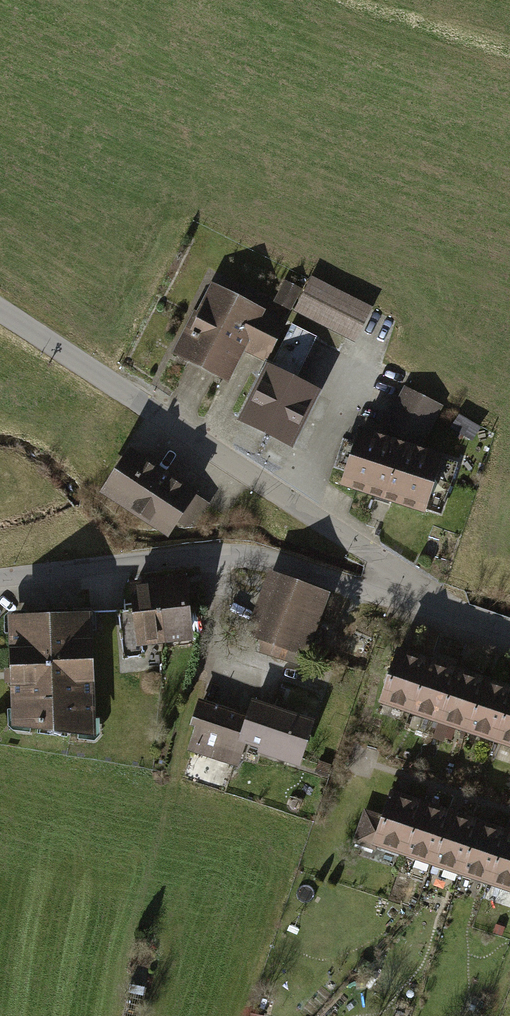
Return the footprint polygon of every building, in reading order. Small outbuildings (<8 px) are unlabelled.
[(312,279),(296,311),(359,341),(375,309),(312,279)] [(244,345),(265,356),(282,320),(210,284),(176,352),(228,378),(244,345)] [(272,363),(303,373),(317,333),(286,322),(272,363)] [(323,389),(268,362),(239,421),(294,448),(323,389)] [(443,410),(403,389),(385,423),(426,443),(443,410)] [(357,429),(341,478),(424,505),(440,456),(357,429)] [(99,489),(168,534),(177,520),(185,525),(193,530),(196,525),(211,502),(196,492),(198,489),(128,443),(99,489)] [(289,647),(307,654),(330,589),(269,567),(246,632),(259,636),(254,649),(285,660),(289,647)] [(164,641),(193,637),(185,571),(156,575),(164,641)] [(136,644),(164,641),(156,575),(128,578),(136,644)] [(11,723),(95,734),(90,607),(7,610),(11,723)] [(377,699),(405,708),(423,656),(395,647),(377,699)] [(405,708),(435,719),(453,667),(423,656),(405,708)] [(435,719),(463,729),(481,676),(453,667),(435,719)] [(494,739),(509,694),(509,686),(481,676),(463,729),(494,739)] [(509,745),(509,694),(494,739),(509,745)] [(237,766),(245,742),(249,728),(242,725),(246,712),(198,696),(190,723),(195,725),(187,749),(237,766)] [(249,728),(245,742),(259,746),(257,750),(299,764),(315,717),(251,696),(246,712),(242,725),(249,728)] [(373,844),(400,853),(419,800),(392,790),(373,844)] [(400,853),(426,863),(445,809),(419,800),(400,853)] [(426,863),(453,872),(472,819),(445,809),(426,863)] [(453,872),(479,882),(498,828),(472,819),(453,872)] [(506,891),(509,880),(509,832),(498,828),(479,882),(506,891)]
